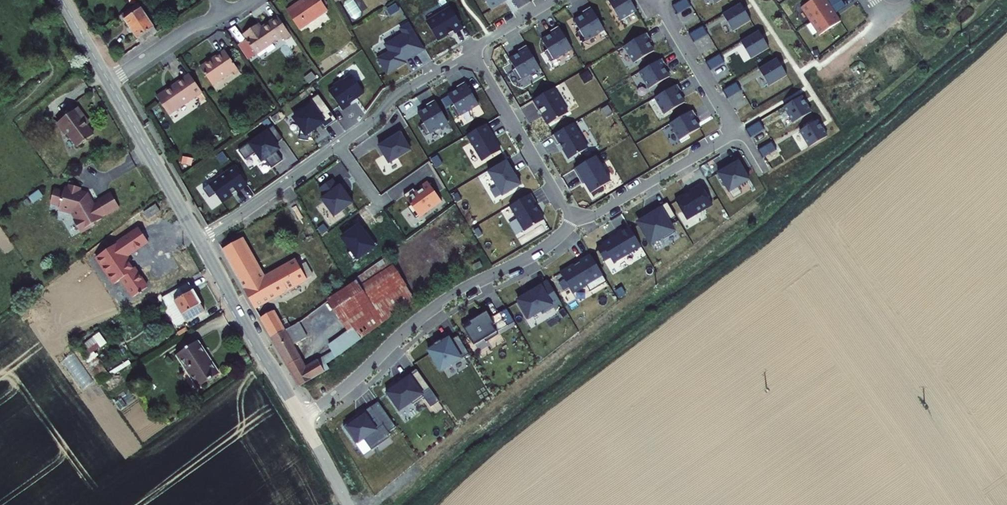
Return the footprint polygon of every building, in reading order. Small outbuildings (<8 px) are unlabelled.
[(123,10),(140,34),(157,22),(141,0),(137,0),(123,10)] [(328,2),(327,0),(298,0),(289,6),(301,24),(330,4),(328,2)] [(629,17),(646,7),(641,0),(619,0),(629,17)] [(672,4),(677,12),(691,4),(688,0),(680,0),(672,4)] [(809,2),(819,16),(843,0),(813,0),(809,2)] [(852,0),(843,0),(819,16),(828,30),(847,17),(841,9),(853,1),(852,0)] [(349,14),(356,10),(353,2),(345,6),(349,14)] [(435,19),(446,37),(462,28),(462,29),(471,24),(459,4),(435,19)] [(588,27),(585,29),(591,40),(613,27),(599,4),(590,9),(592,12),(582,18),(588,27)] [(750,20),(740,4),(722,15),(732,31),(750,20)] [(278,12),(262,23),(260,26),(257,21),(244,30),(247,34),(247,35),(247,36),(239,41),(250,56),(283,32),(285,35),(292,30),(278,12)] [(397,49),(386,56),(395,71),(414,60),(412,57),(424,50),(425,51),(433,46),(417,20),(408,25),(411,31),(393,42),(397,49)] [(556,46),(552,48),(559,59),(581,46),(567,23),(558,28),(560,31),(550,37),(556,46)] [(703,24),(689,32),(694,40),(707,32),(703,24)] [(645,31),(623,44),(633,61),(652,50),(646,40),(649,39),(645,31)] [(768,48),(758,31),(740,42),(750,58),(768,48)] [(523,65),(520,67),(527,78),(549,65),(535,42),(526,47),(527,50),(518,56),(523,65)] [(214,82),(234,68),(239,64),(227,48),(213,58),(211,56),(201,63),(214,82)] [(720,53),(706,61),(711,69),(725,61),(720,53)] [(660,57),(639,70),(648,87),(667,76),(662,66),(665,64),(660,57)] [(786,75),(777,59),(759,70),(768,86),(786,75)] [(172,88),(160,97),(170,111),(204,88),(191,70),(170,85),(172,88)] [(331,90),(345,109),(353,103),(352,101),(357,97),(358,97),(367,91),(354,74),(345,80),(343,80),(336,84),(337,86),(331,90)] [(463,102),(459,104),(466,114),(488,101),(474,78),(465,83),(467,86),(457,92),(463,102)] [(737,81),(723,89),(728,97),(741,89),(737,81)] [(676,83),(654,96),(664,113),(683,102),(677,92),(680,90),(676,83)] [(172,88),(170,85),(158,94),(160,97),(172,88)] [(562,85),(542,98),(556,122),(577,110),(562,85)] [(312,102),(295,114),(303,126),(302,127),(300,136),(309,138),(310,134),(313,134),(315,126),(314,125),(321,119),(326,125),(338,117),(319,91),(310,98),(312,102)] [(811,111),(801,95),(783,106),(793,122),(811,111)] [(430,121),(427,123),(434,134),(456,121),(442,97),(433,103),(434,106),(425,111),(430,121)] [(78,109),(57,126),(65,137),(67,135),(78,148),(94,136),(83,124),(87,122),(78,109)] [(691,109),(669,122),(679,139),(698,128),(693,118),(695,116),(691,109)] [(502,127),(498,119),(479,130),(494,156),(513,146),(502,127)] [(599,144),(584,119),(560,133),(566,143),(569,141),(578,157),(599,144)] [(827,136),(817,120),(799,131),(809,147),(827,136)] [(760,121),(746,129),(751,137),(765,129),(760,121)] [(251,139),(240,147),(247,157),(258,149),(264,157),(266,156),(273,165),(285,157),(278,148),(280,146),(277,141),(285,135),(275,122),(262,132),(263,133),(252,140),(251,139)] [(385,155),(382,157),(388,168),(411,156),(398,132),(388,137),(390,140),(380,146),(385,155)] [(771,141),(757,149),(762,157),(775,149),(771,141)] [(580,163),(596,188),(616,176),(607,159),(610,157),(605,149),(580,163)] [(517,156),(496,169),(511,194),(529,182),(522,171),(524,170),(517,156)] [(739,163),(740,164),(727,173),(738,191),(759,178),(746,158),(739,163)] [(237,163),(205,186),(212,195),(218,191),(225,200),(236,192),(235,191),(239,188),(240,189),(250,182),(237,163)] [(332,174),(320,184),(327,192),(324,194),(338,211),(355,195),(341,179),(339,181),(332,174)] [(413,194),(410,189),(400,197),(408,206),(405,208),(414,219),(431,206),(432,207),(439,201),(424,182),(417,188),(418,190),(413,194)] [(693,194),(684,199),(696,218),(721,202),(708,183),(697,190),(698,191),(693,194)] [(95,222),(102,218),(100,215),(106,212),(107,213),(120,206),(112,192),(99,200),(100,202),(95,205),(87,194),(79,191),(80,187),(69,185),(69,188),(65,187),(64,191),(54,189),(51,201),(60,203),(59,209),(70,212),(72,210),(77,219),(75,220),(81,231),(95,223),(95,222)] [(538,191),(518,204),(533,229),(552,218),(544,203),(545,202),(538,191)] [(159,199),(149,208),(153,216),(164,207),(159,199)] [(668,205),(669,207),(648,220),(660,241),(671,235),(673,237),(684,231),(682,228),(677,219),(685,215),(677,200),(668,205)] [(360,221),(341,235),(352,251),(348,254),(354,262),(379,244),(366,224),(363,226),(360,221)] [(612,243),(606,246),(613,259),(619,255),(622,261),(650,244),(637,223),(626,230),(627,232),(611,241),(612,243)] [(149,243),(138,226),(94,258),(112,285),(120,281),(133,298),(147,286),(129,256),(149,243)] [(248,238),(229,251),(262,309),(321,269),(310,249),(270,275),(248,238)] [(582,263),(569,271),(581,291),(595,283),(599,290),(616,280),(599,253),(588,259),(588,260),(583,263),(582,263)] [(480,262),(471,266),(474,271),(482,268),(480,262)] [(383,303),(367,275),(336,298),(347,317),(352,325),(383,303)] [(539,290),(523,299),(534,318),(548,309),(550,312),(569,300),(556,278),(538,289),(539,290)] [(201,284),(174,299),(179,308),(185,305),(197,324),(217,312),(201,284)] [(347,317),(336,298),(330,303),(340,321),(347,317)] [(280,309),(266,317),(278,337),(291,329),(280,309)] [(481,316),(470,323),(482,344),(494,337),(496,340),(507,333),(505,331),(516,324),(508,311),(499,317),(495,310),(482,318),(481,316)] [(343,354),(369,335),(362,324),(336,343),(343,354)] [(308,339),(299,325),(291,329),(278,337),(306,385),(337,367),(334,361),(332,357),(313,367),(300,344),(308,339)] [(444,344),(437,348),(449,369),(477,352),(466,334),(459,338),(458,336),(451,340),(449,338),(442,342),(444,344)] [(103,340),(87,351),(103,373),(107,370),(110,373),(115,370),(103,353),(103,340)] [(206,340),(183,353),(202,387),(225,375),(206,340)] [(396,383),(385,391),(399,410),(410,402),(412,405),(423,397),(431,407),(439,401),(417,371),(409,377),(408,376),(402,381),(402,382),(398,385),(396,383)] [(396,426),(379,401),(344,426),(356,444),(364,439),(371,449),(391,436),(387,432),(396,426)]
